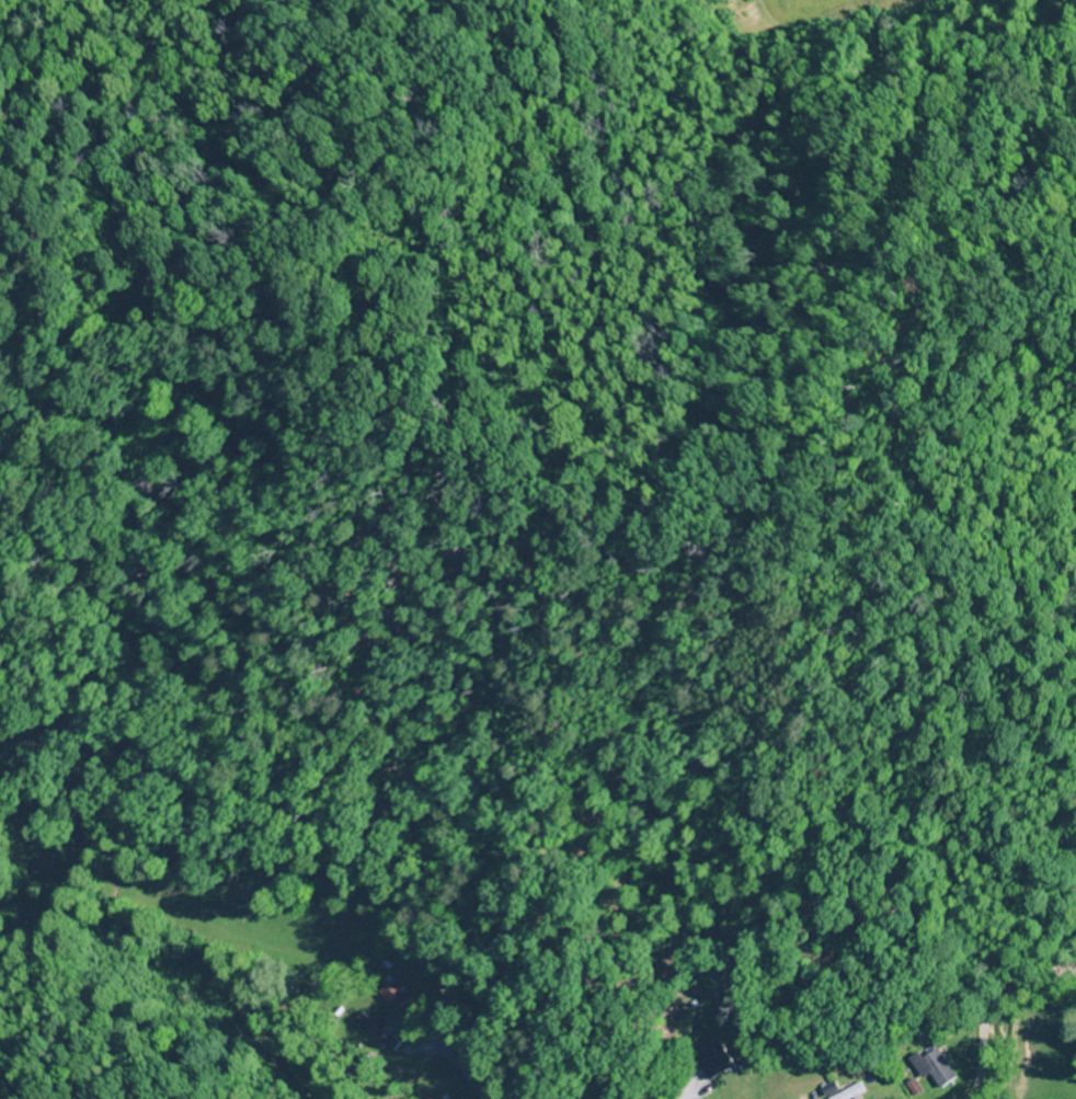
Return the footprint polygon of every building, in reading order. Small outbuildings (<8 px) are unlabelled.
[(409,1003),(387,981),(377,991),(400,1013),(409,1003)] [(699,1058),(721,1081),(742,1061),(719,1038),(699,1058)] [(946,1089),(963,1078),(941,1045),(917,1062),(928,1078),(935,1073),(946,1089)] [(831,1098),(860,1098),(872,1094),(866,1081),(845,1090),(840,1079),(825,1086),(831,1098)] [(923,1094),(918,1080),(909,1084),(914,1097),(923,1094)]
